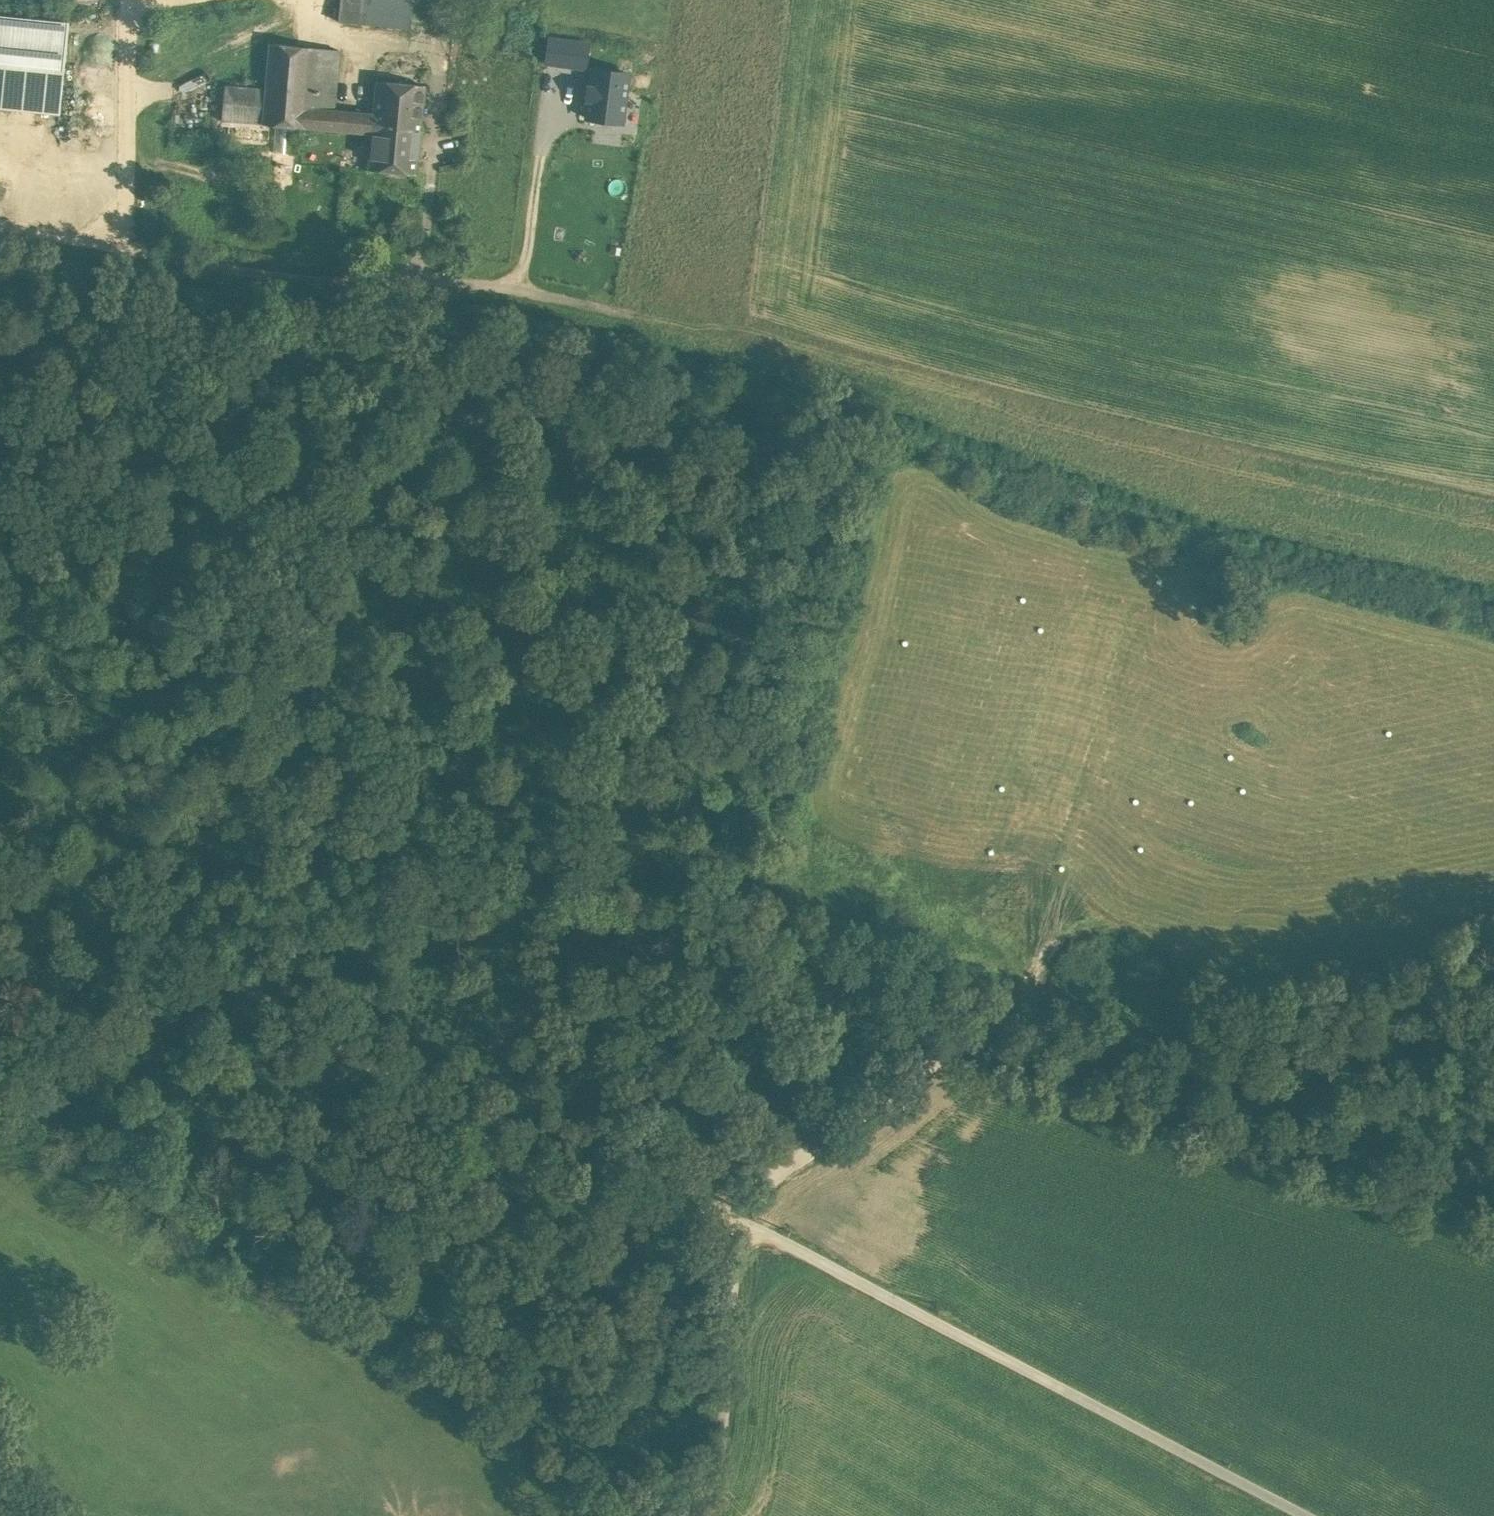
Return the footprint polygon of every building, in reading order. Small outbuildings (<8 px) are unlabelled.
[(339,21),(363,23),(365,0),(341,0),(339,21)] [(363,23),(382,25),(384,0),(365,0),(363,23)] [(382,25),(411,28),(413,0),(384,0),(382,25)] [(0,15),(0,105),(61,111),(70,22),(0,15)] [(547,61),(593,63),(594,35),(548,34),(547,61)] [(312,47),(271,43),(267,88),(265,102),(306,106),(312,47)] [(339,49),(312,47),(306,106),(333,109),(339,49)] [(593,69),(587,116),(623,121),(627,72),(593,69)] [(425,85),(377,80),(374,113),(373,124),(421,129),(425,85)] [(267,88),(225,84),(222,119),(372,133),(373,124),(374,113),(333,109),(306,106),(265,102),(267,88)] [(421,129),(373,124),(372,133),(369,168),(417,173),(421,129)]
